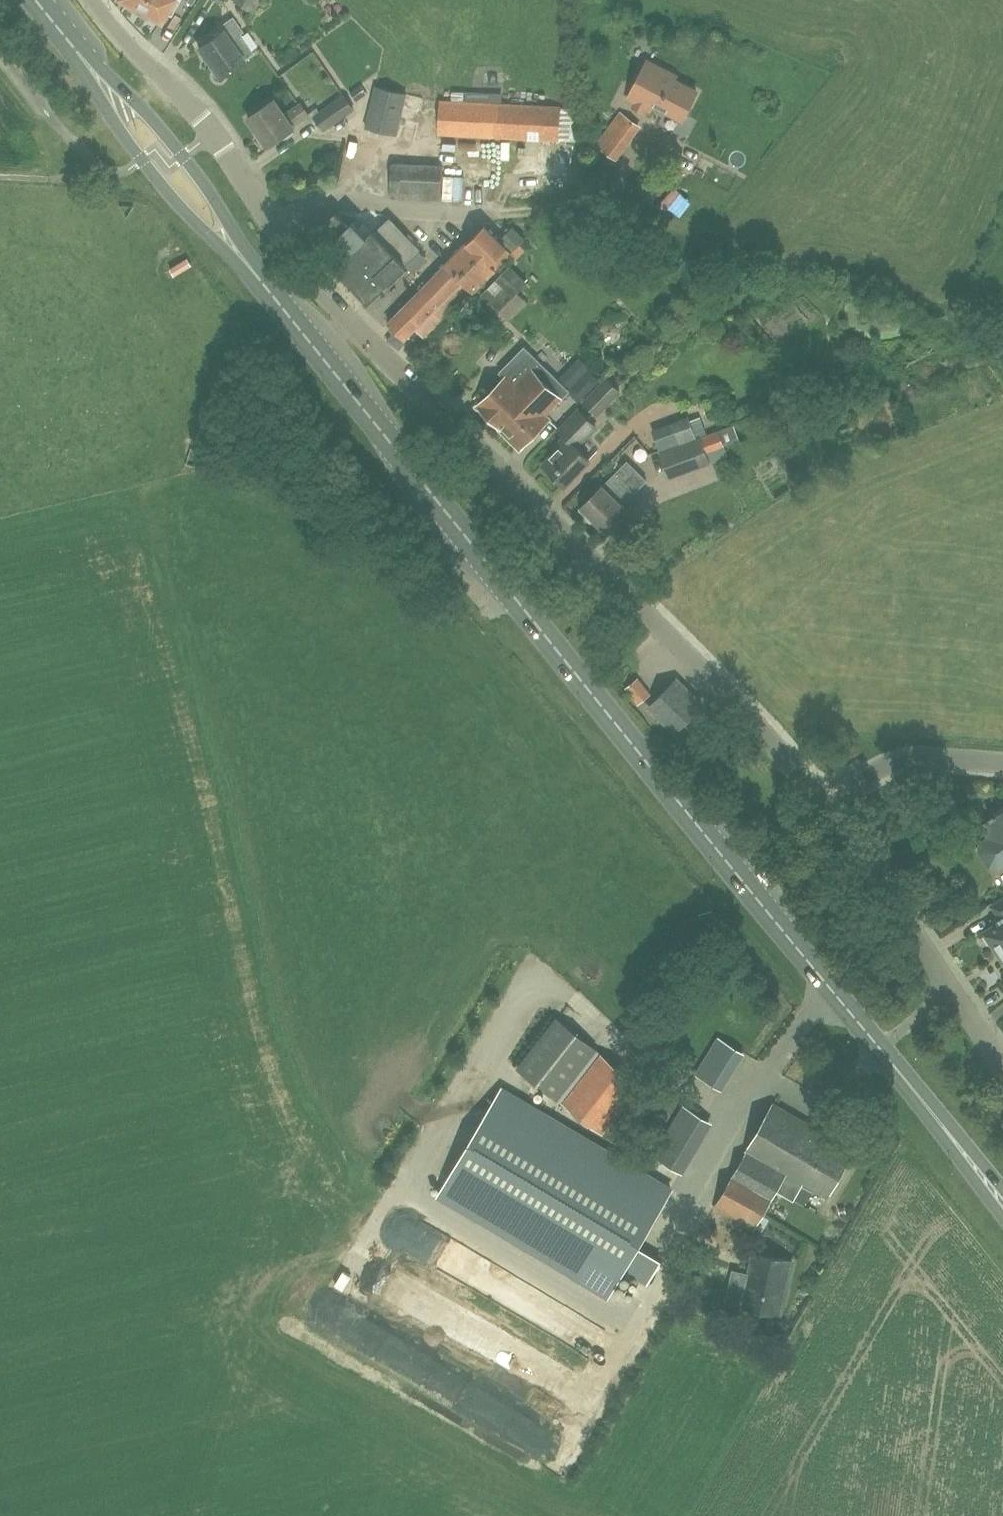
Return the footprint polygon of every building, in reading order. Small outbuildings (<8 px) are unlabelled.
[(144,0),(121,0),(127,3),(126,7),(137,13),(144,0)] [(137,13),(148,19),(151,17),(160,22),(166,13),(171,16),(180,0),(144,0),(137,13)] [(233,2),(248,12),(255,0),(234,0),(233,2)] [(219,77),(242,61),(229,42),(240,34),(243,32),(233,17),(219,27),(221,31),(198,47),(219,77)] [(683,119),(697,92),(675,80),(676,77),(647,62),(628,99),(650,110),(654,104),(683,119)] [(397,136),(407,93),(374,85),(364,128),(397,136)] [(325,133),(356,110),(344,94),(313,117),(325,133)] [(293,126),(309,115),(301,103),(285,114),(274,99),(248,118),(268,146),(294,128),(293,126)] [(440,101),(438,133),(559,139),(561,107),(503,104),(453,102),(440,101)] [(625,109),(599,145),(619,161),(646,125),(625,109)] [(441,200),(442,167),(391,166),(390,199),(441,200)] [(406,265),(419,251),(388,219),(374,232),(373,230),(367,236),(353,222),(349,226),(336,213),(309,239),(369,301),(406,266),(406,265)] [(416,328),(426,338),(511,253),(484,226),(389,322),(406,339),(416,328)] [(514,251),(525,239),(512,227),(501,238),(514,251)] [(494,286),(512,305),(522,296),(519,293),(531,282),(515,266),(494,286)] [(661,279),(653,289),(663,297),(671,287),(661,279)] [(482,408),(490,416),(510,396),(522,407),(504,425),(524,445),(549,418),(545,414),(568,391),(534,356),(510,380),(506,376),(481,402),(482,403),(482,408)] [(596,416),(622,392),(607,377),(582,401),(596,416)] [(504,425),(522,407),(510,396),(490,416),(498,425),(504,425)] [(544,464),(552,472),(549,475),(561,487),(564,484),(565,485),(590,460),(575,445),(594,426),(595,427),(596,426),(580,410),(559,431),(565,437),(553,449),(556,452),(544,464)] [(660,452),(659,453),(669,478),(711,462),(707,451),(724,444),(718,430),(708,434),(696,438),(660,452)] [(593,522),(595,520),(608,533),(630,511),(623,504),(647,480),(628,461),(604,486),(603,485),(581,507),(582,507),(580,509),(593,522)] [(684,485),(701,480),(697,469),(680,475),(684,485)] [(639,678),(627,688),(640,704),(652,694),(639,678)] [(704,704),(678,679),(657,700),(658,701),(651,708),(675,732),(682,725),(683,725),(704,704)] [(1002,868),(1002,810),(981,825),(989,838),(981,843),(980,851),(991,868),(999,870),(1002,868)] [(994,907),(1000,915),(993,920),(996,924),(986,931),(987,933),(985,934),(991,943),(993,942),(1000,952),(1002,950),(1002,899),(994,905),(994,907)] [(557,1019),(518,1068),(557,1098),(596,1050),(557,1019)] [(743,1052),(720,1038),(697,1074),(721,1089),(743,1052)] [(641,1086),(602,1055),(563,1103),(602,1135),(641,1086)] [(624,1268),(649,1282),(661,1261),(637,1247),(671,1188),(503,1089),(439,1196),(608,1296),(624,1268)] [(828,1197),(854,1149),(774,1104),(715,1207),(754,1230),(787,1173),(828,1197)] [(652,1156),(676,1171),(685,1156),(661,1142),(652,1156)] [(780,1314),(792,1261),(755,1253),(743,1306),(780,1314)]
